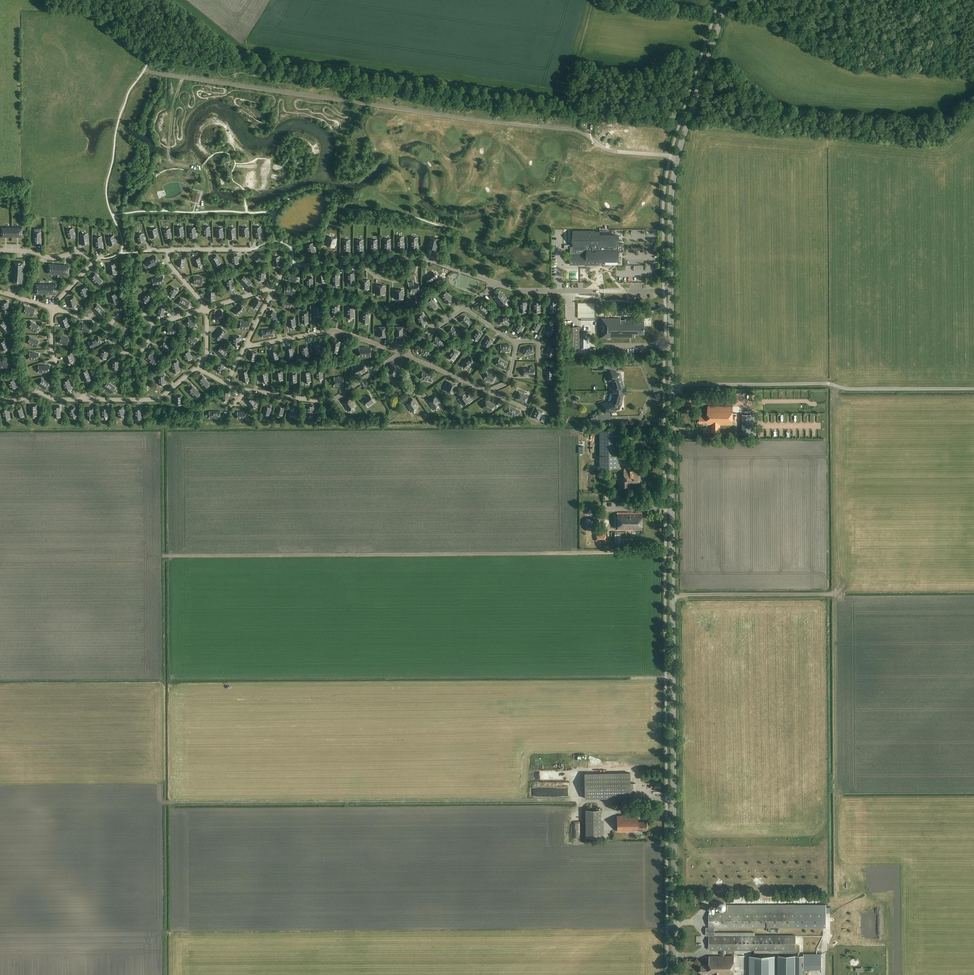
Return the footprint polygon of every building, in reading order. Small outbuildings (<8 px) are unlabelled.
[(193,196),(192,201),(198,202),(200,193),(197,192),(196,197),(193,196)] [(12,227),(2,227),(2,237),(12,237),(12,227)] [(23,228),(12,227),(12,237),(23,237),(23,228)] [(190,239),(197,238),(197,235),(196,235),(196,234),(196,227),(188,228),(190,239)] [(203,236),(211,235),(210,233),(209,231),(210,231),(210,227),(203,227),(203,236)] [(254,229),(256,239),(263,237),(263,235),(262,235),(262,233),(261,227),(254,229)] [(151,239),(159,237),(156,228),(149,230),(150,234),(151,234),(151,236),(151,239)] [(215,229),(216,238),(224,237),(223,234),(222,233),(223,233),(223,228),(215,229)] [(229,240),(236,239),(235,228),(228,229),(229,235),(229,237),(229,240)] [(75,233),(74,229),(66,231),(69,239),(76,237),(75,234),(75,235),(74,233),(75,233)] [(165,239),(172,237),(171,235),(170,233),(171,233),(170,229),(163,230),(165,239)] [(600,235),(600,231),(573,231),(573,247),(570,247),(570,250),(570,251),(570,258),(570,260),(570,264),(578,264),(589,264),(591,264),(599,264),(599,260),(602,260),(611,260),(618,260),(618,257),(618,253),(618,252),(622,252),(622,244),(618,244),(618,235),(606,235),(600,235)] [(40,239),(42,239),(42,233),(33,233),(34,244),(42,244),(42,241),(41,241),(40,239)] [(136,235),(138,244),(145,242),(145,239),(144,239),(144,238),(143,233),(136,235)] [(90,245),(88,234),(80,235),(81,241),(82,241),(82,243),(81,243),(82,246),(90,245)] [(109,242),(110,244),(109,244),(110,247),(117,244),(114,236),(107,238),(108,242),(109,242)] [(325,245),(327,246),(332,248),(332,247),(335,248),(335,246),(336,246),(337,243),(336,243),(337,239),(335,238),(330,236),(327,236),(325,241),(326,241),(325,245)] [(102,244),(103,243),(102,237),(94,238),(96,249),(104,248),(103,245),(102,245),(102,244)] [(438,244),(438,242),(439,240),(438,239),(430,238),(429,242),(428,242),(427,248),(436,250),(437,244),(438,244)] [(306,245),(308,254),(316,252),(313,243),(306,245)] [(255,256),(253,258),(258,263),(262,259),(264,257),(260,252),(256,255),(257,255),(256,256),(255,256)] [(238,254),(231,255),(232,264),(239,263),(239,259),(238,259),(238,257),(238,254)] [(215,266),(221,263),(217,255),(211,259),(212,261),(213,262),(213,263),(215,266)] [(271,258),(274,268),(283,266),(280,255),(271,258)] [(159,262),(155,256),(146,261),(150,268),(155,264),(156,263),(157,263),(159,262)] [(185,258),(178,257),(178,260),(179,260),(178,262),(177,266),(184,267),(185,258)] [(200,257),(193,259),(194,262),(195,263),(194,263),(196,267),(203,265),(200,257)] [(14,262),(14,272),(23,273),(24,262),(14,262)] [(117,274),(116,263),(108,264),(108,267),(109,267),(109,269),(108,269),(109,275),(117,274)] [(48,273),(58,274),(59,265),(49,264),(48,273)] [(58,274),(69,275),(70,266),(59,265),(58,274)] [(257,280),(264,281),(265,277),(264,276),(264,275),(265,275),(266,272),(258,271),(257,280)] [(14,272),(13,283),(23,283),(23,273),(14,272)] [(347,282),(354,283),(355,277),(354,277),(354,275),(355,275),(355,273),(348,272),(347,282)] [(438,278),(433,272),(429,276),(428,277),(427,276),(425,278),(429,284),(438,278)] [(287,280),(295,283),(298,276),(289,273),(287,280)] [(318,274),(319,283),(326,282),(325,273),(318,274)] [(90,279),(97,287),(103,282),(99,277),(98,278),(97,276),(98,276),(96,274),(90,279)] [(242,283),(246,288),(252,283),(244,275),(239,280),(241,282),(243,283),(242,283)] [(164,283),(163,276),(160,277),(159,278),(159,277),(152,278),(154,285),(164,283)] [(203,278),(194,277),(193,284),(196,284),(198,284),(198,285),(202,285),(203,278)] [(305,278),(306,287),(313,287),(313,277),(305,278)] [(225,279),(227,290),(234,289),(233,283),(232,283),(232,281),(233,281),(233,278),(225,279)] [(360,284),(360,289),(370,289),(370,285),(370,282),(370,280),(360,280),(360,284)] [(414,285),(413,282),(409,283),(409,288),(411,288),(412,292),(419,291),(418,284),(414,285)] [(46,294),(46,284),(36,284),(36,294),(46,294)] [(57,285),(46,284),(46,294),(57,294),(57,285)] [(282,295),(293,296),(294,287),(283,285),(282,295)] [(82,288),(78,289),(81,297),(89,294),(86,286),(85,287),(85,286),(82,287),(82,288)] [(178,289),(172,286),(168,294),(174,297),(176,293),(176,292),(177,292),(178,289)] [(384,288),(384,286),(377,286),(377,290),(376,290),(376,294),(384,294),(384,290),(385,290),(385,288),(384,288)] [(404,294),(404,292),(403,292),(403,290),(395,290),(395,294),(394,294),(394,299),(395,299),(403,299),(403,294),(404,294)] [(447,304),(453,300),(449,295),(449,296),(448,294),(449,294),(447,291),(441,295),(447,304)] [(152,296),(146,292),(141,299),(147,303),(150,300),(149,300),(150,298),(151,299),(152,296)] [(502,294),(501,292),(494,297),(497,300),(497,301),(501,306),(508,300),(504,295),(503,293),(502,294)] [(118,301),(116,293),(108,295),(109,297),(110,297),(111,299),(110,299),(111,303),(118,301)] [(77,305),(74,297),(67,299),(68,301),(69,303),(68,303),(69,307),(77,305)] [(190,303),(181,297),(177,304),(180,305),(181,305),(181,306),(187,309),(190,303)] [(263,302),(256,298),(255,300),(256,301),(255,302),(254,302),(252,305),(258,309),(263,302)] [(282,299),(280,308),(291,310),(293,300),(282,299)] [(432,302),(433,301),(431,299),(425,303),(431,312),(437,308),(434,303),(433,303),(432,302)] [(1,313),(9,312),(8,305),(7,305),(7,304),(8,304),(7,301),(0,302),(0,306),(1,313)] [(595,303),(578,303),(578,319),(595,319),(595,303)] [(95,312),(94,312),(99,317),(105,312),(97,304),(91,309),(93,311),(94,310),(95,312)] [(245,310),(241,304),(239,306),(239,307),(238,308),(237,307),(234,310),(239,315),(245,310)] [(314,310),(315,317),(322,316),(321,305),(313,306),(314,309),(315,310),(314,310)] [(330,315),(337,316),(338,310),(338,309),(339,309),(339,306),(332,305),(330,315)] [(482,305),(478,311),(481,313),(482,313),(483,314),(485,316),(489,310),(482,305)] [(22,314),(33,318),(36,310),(29,308),(29,309),(27,308),(28,307),(25,306),(22,314)] [(159,306),(156,314),(163,316),(164,312),(164,310),(165,310),(166,308),(159,306)] [(219,322),(226,316),(221,310),(219,312),(220,313),(218,314),(218,313),(215,316),(219,322)] [(275,313),(273,311),(268,316),(274,322),(279,317),(276,314),(275,313)] [(369,324),(370,318),(369,318),(369,316),(370,316),(370,313),(363,312),(362,323),(369,324)] [(424,318),(423,318),(423,317),(424,316),(423,314),(416,316),(419,326),(426,324),(424,318)] [(499,319),(502,326),(508,323),(509,322),(512,321),(509,315),(499,319)] [(61,324),(62,328),(69,326),(67,317),(60,319),(60,322),(61,322),(62,323),(61,324)] [(288,323),(289,327),(296,326),(295,317),(287,319),(288,321),(289,321),(289,323),(288,323)] [(466,317),(461,323),(465,325),(466,326),(468,328),(473,322),(466,317)] [(192,329),(196,324),(193,321),(192,322),(191,321),(191,320),(189,318),(185,324),(192,329)] [(601,332),(601,337),(629,337),(634,337),(634,336),(634,334),(634,333),(637,333),(642,333),(644,333),(644,322),(642,322),(637,322),(634,322),(634,318),(627,318),(625,318),(625,319),(620,319),(620,318),(601,318),(601,325),(603,325),(603,330),(601,330),(601,332)] [(0,330),(4,335),(10,330),(3,321),(0,324),(0,328),(1,329),(0,330)] [(531,328),(538,332),(540,328),(539,328),(540,327),(541,327),(542,325),(536,321),(531,328)] [(35,325),(34,324),(34,323),(32,322),(28,328),(35,333),(39,326),(35,324),(35,325)] [(240,329),(248,330),(250,323),(247,323),(245,323),(245,322),(241,322),(240,329)] [(514,330),(520,334),(523,330),(522,330),(523,328),(524,329),(525,326),(519,322),(514,330)] [(85,324),(82,323),(80,330),(88,333),(91,326),(87,325),(86,325),(85,325),(85,324)] [(547,332),(553,335),(555,331),(555,330),(556,330),(557,327),(551,324),(547,332)] [(453,327),(449,333),(454,336),(456,337),(458,339),(462,333),(453,327)] [(579,348),(580,327),(567,327),(567,347),(579,348)] [(214,336),(220,340),(227,332),(221,328),(219,330),(220,330),(219,331),(218,331),(214,336)] [(273,329),(262,330),(263,337),(269,337),(269,336),(271,336),(271,337),(274,336),(273,329)] [(472,337),(478,341),(480,338),(481,336),(481,337),(483,334),(477,330),(472,337)] [(67,345),(69,338),(60,335),(58,342),(61,343),(63,343),(63,344),(67,345)] [(186,341),(193,346),(197,340),(195,338),(195,339),(193,338),(194,337),(190,335),(186,341)] [(26,344),(36,349),(40,341),(34,339),(34,340),(32,339),(32,338),(30,336),(26,344)] [(494,340),(488,336),(483,343),(489,348),(491,344),(492,342),(492,343),(494,340)] [(98,337),(88,341),(91,349),(97,346),(97,345),(98,344),(99,345),(101,344),(98,337)] [(437,337),(433,343),(439,346),(439,345),(441,346),(440,347),(443,348),(446,342),(437,337)] [(2,351),(9,348),(5,340),(0,342),(0,346),(1,347),(0,347),(0,348),(2,351)] [(172,347),(166,341),(161,347),(164,349),(165,350),(165,351),(167,352),(172,347)] [(340,344),(340,342),(332,341),(332,345),(331,345),(330,351),(339,353),(340,347),(341,344),(340,344)] [(316,346),(316,348),(315,348),(315,352),(323,352),(322,343),(315,344),(315,346),(316,346)] [(221,346),(216,352),(218,354),(218,353),(219,354),(219,355),(222,358),(227,352),(221,346)] [(307,346),(300,348),(302,356),(309,354),(308,350),(307,349),(308,349),(307,346)] [(524,349),(526,356),(530,354),(532,353),(532,354),(535,353),(533,346),(524,349)] [(546,353),(553,357),(555,353),(554,353),(555,351),(556,352),(557,349),(551,346),(546,353)] [(293,347),(285,348),(286,351),(287,351),(287,352),(286,352),(287,359),(294,358),(293,347)] [(366,347),(359,347),(359,356),(366,356),(366,357),(368,357),(368,356),(370,356),(370,348),(366,348),(366,347)] [(107,355),(107,353),(108,353),(108,351),(101,349),(99,357),(106,359),(107,355)] [(422,349),(420,356),(426,357),(428,357),(428,358),(431,358),(432,351),(422,349)] [(457,355),(458,353),(452,349),(448,356),(453,360),(456,357),(455,356),(456,355),(457,355)] [(182,353),(185,361),(192,359),(191,355),(190,355),(189,353),(190,353),(189,350),(182,353)] [(277,350),(270,351),(270,354),(271,354),(271,356),(272,360),(279,359),(277,350)] [(248,359),(255,361),(257,353),(250,351),(249,353),(250,353),(250,355),(249,355),(248,359)] [(35,353),(30,353),(29,360),(38,362),(39,354),(36,354),(35,354),(35,353)] [(65,359),(66,363),(74,361),(71,353),(64,355),(65,358),(65,357),(66,359),(65,359)] [(155,358),(151,354),(146,359),(154,366),(159,361),(157,359),(156,359),(155,358)] [(472,366),(472,365),(473,364),(473,365),(476,363),(471,357),(463,364),(467,370),(472,366)] [(500,367),(502,368),(501,368),(504,370),(508,363),(500,359),(496,365),(500,367)] [(6,371),(8,363),(2,361),(2,362),(0,362),(0,369),(6,371)] [(173,373),(180,371),(179,365),(178,365),(178,364),(178,363),(178,361),(170,362),(173,373)] [(225,364),(218,362),(216,370),(223,372),(224,368),(223,368),(224,367),(225,364)] [(364,372),(366,371),(363,363),(359,365),(359,364),(352,367),(356,375),(362,373),(364,372)] [(399,368),(392,364),(391,366),(390,366),(389,368),(390,369),(388,372),(396,376),(398,372),(397,371),(399,368)] [(39,374),(50,374),(50,366),(47,366),(47,367),(45,367),(45,366),(39,366),(39,374)] [(91,379),(87,369),(80,372),(81,375),(82,374),(82,376),(81,376),(83,382),(91,379)] [(492,382),(495,375),(491,373),(492,371),(488,369),(486,374),(487,374),(486,377),(489,379),(488,380),(492,382)] [(242,382),(249,381),(248,370),(241,371),(241,374),(242,374),(242,375),(241,375),(242,382)] [(276,380),(283,380),(282,371),(275,372),(275,375),(276,374),(276,376),(275,376),(276,380)] [(304,382),(311,381),(310,371),(303,372),(303,374),(304,374),(304,376),(303,376),(304,382)] [(623,388),(621,379),(620,376),(619,373),(610,371),(608,380),(612,381),(613,384),(612,385),(613,387),(610,388),(610,389),(611,388),(611,393),(610,393),(610,394),(613,395),(612,397),(613,398),(612,400),(602,403),(604,413),(611,411),(611,410),(616,409),(616,410),(619,409),(620,406),(621,403),(621,402),(623,394),(626,394),(626,392),(626,389),(626,388),(623,388)] [(260,378),(261,382),(268,381),(267,372),(259,373),(260,376),(261,376),(261,378),(260,378)] [(431,382),(433,375),(423,372),(421,379),(427,381),(427,380),(429,380),(428,381),(431,382)] [(205,378),(203,376),(197,380),(204,389),(210,385),(206,380),(205,380),(204,379),(205,378)] [(341,378),(341,377),(339,377),(339,378),(334,378),(334,386),(339,386),(343,385),(343,378),(341,378)] [(10,381),(7,382),(9,390),(17,388),(16,383),(15,384),(14,382),(15,382),(14,379),(10,381)] [(42,388),(45,391),(49,384),(42,379),(38,385),(40,387),(41,387),(42,387),(42,388)] [(61,382),(65,392),(72,390),(70,383),(69,384),(68,382),(70,382),(69,379),(61,382)] [(106,390),(111,394),(116,388),(107,381),(102,388),(104,389),(105,389),(106,390)] [(456,387),(456,385),(449,382),(448,386),(447,385),(445,390),(453,393),(455,389),(455,390),(456,388),(456,387)] [(195,388),(193,386),(188,391),(195,399),(200,394),(196,389),(195,390),(194,388),(195,388)] [(526,403),(529,396),(519,392),(516,398),(526,403)] [(374,402),(370,395),(366,398),(365,396),(361,398),(364,403),(365,402),(368,406),(374,402)] [(467,398),(464,395),(458,399),(461,402),(462,401),(464,404),(467,403),(467,404),(472,401),(469,397),(467,398)] [(257,404),(252,397),(246,401),(248,403),(249,404),(249,405),(251,408),(257,404)] [(437,399),(435,397),(429,402),(432,405),(431,406),(433,409),(440,404),(438,401),(439,400),(437,399)] [(352,401),(350,399),(344,403),(346,407),(348,411),(355,406),(353,402),(354,402),(352,400),(352,401)] [(491,411),(495,404),(491,402),(491,401),(487,399),(487,400),(483,407),(487,409),(487,410),(489,411),(489,410),(491,411)] [(414,401),(413,400),(407,404),(409,407),(408,408),(411,412),(412,411),(418,407),(416,403),(417,403),(415,401),(414,401)] [(271,409),(272,407),(265,405),(262,413),(270,415),(271,411),(270,411),(270,409),(271,409)] [(283,413),(285,407),(278,405),(277,408),(278,408),(277,409),(276,413),(282,415),(283,412),(283,413)] [(297,410),(298,407),(291,405),(289,414),(296,415),(297,411),(296,411),(296,409),(297,410)] [(31,410),(30,410),(30,417),(38,417),(38,406),(30,406),(30,408),(31,408),(31,410)] [(733,424),(733,406),(708,406),(708,416),(700,416),(700,423),(704,423),(703,424),(711,424),(711,432),(720,432),(720,424),(733,424)] [(53,407),(53,418),(61,418),(61,411),(60,412),(60,410),(61,410),(61,407),(53,407)] [(68,409),(70,418),(77,416),(76,412),(75,412),(75,410),(76,410),(75,407),(68,409)] [(123,412),(123,410),(123,407),(115,409),(118,418),(125,416),(124,411),(123,412)] [(517,410),(515,410),(515,409),(510,407),(507,413),(517,418),(519,411),(517,410)] [(1,410),(3,421),(11,419),(10,413),(8,413),(8,411),(9,411),(9,408),(1,410)] [(25,417),(22,408),(15,410),(16,413),(17,415),(16,415),(18,419),(25,417)] [(86,408),(86,419),(94,419),(94,413),(93,413),(93,411),(94,411),(94,408),(86,408)] [(134,409),(134,420),(142,420),(142,413),(141,413),(141,411),(142,411),(142,408),(134,409)] [(539,420),(543,411),(536,408),(532,417),(539,420)] [(742,414),(742,434),(755,434),(754,414),(742,414)] [(599,423),(597,416),(591,418),(593,425),(599,423)] [(600,468),(618,468),(618,430),(599,430),(600,468)] [(639,483),(639,473),(630,473),(630,472),(624,472),(624,477),(622,477),(622,489),(628,489),(628,483),(639,483)] [(642,530),(642,512),(617,512),(617,524),(615,524),(615,528),(617,528),(617,530),(642,530)] [(606,529),(610,524),(606,521),(602,526),(606,529)] [(585,798),(630,797),(630,772),(585,773),(585,798)] [(601,818),(601,809),(585,809),(586,837),(604,836),(604,818),(601,818)] [(638,822),(638,815),(617,816),(617,832),(638,831),(638,830),(647,830),(646,822),(638,822)] [(726,909),(727,907),(727,905),(726,903),(724,902),(722,901),(720,902),(719,903),(718,904),(718,906),(719,908),(720,910),(722,910),(724,910),(726,909)] [(715,932),(715,928),(795,927),(795,904),(727,904),(727,912),(709,912),(709,927),(706,927),(706,936),(709,936),(709,950),(754,950),(754,953),(796,953),(795,935),(755,935),(755,932),(715,932)] [(750,974),(775,974),(775,955),(750,955),(750,974)] [(796,955),(778,955),(778,974),(796,974),(796,955)] [(734,956),(709,956),(709,966),(701,966),(701,973),(705,973),(705,974),(713,974),(722,974),(734,974),(734,956)]
